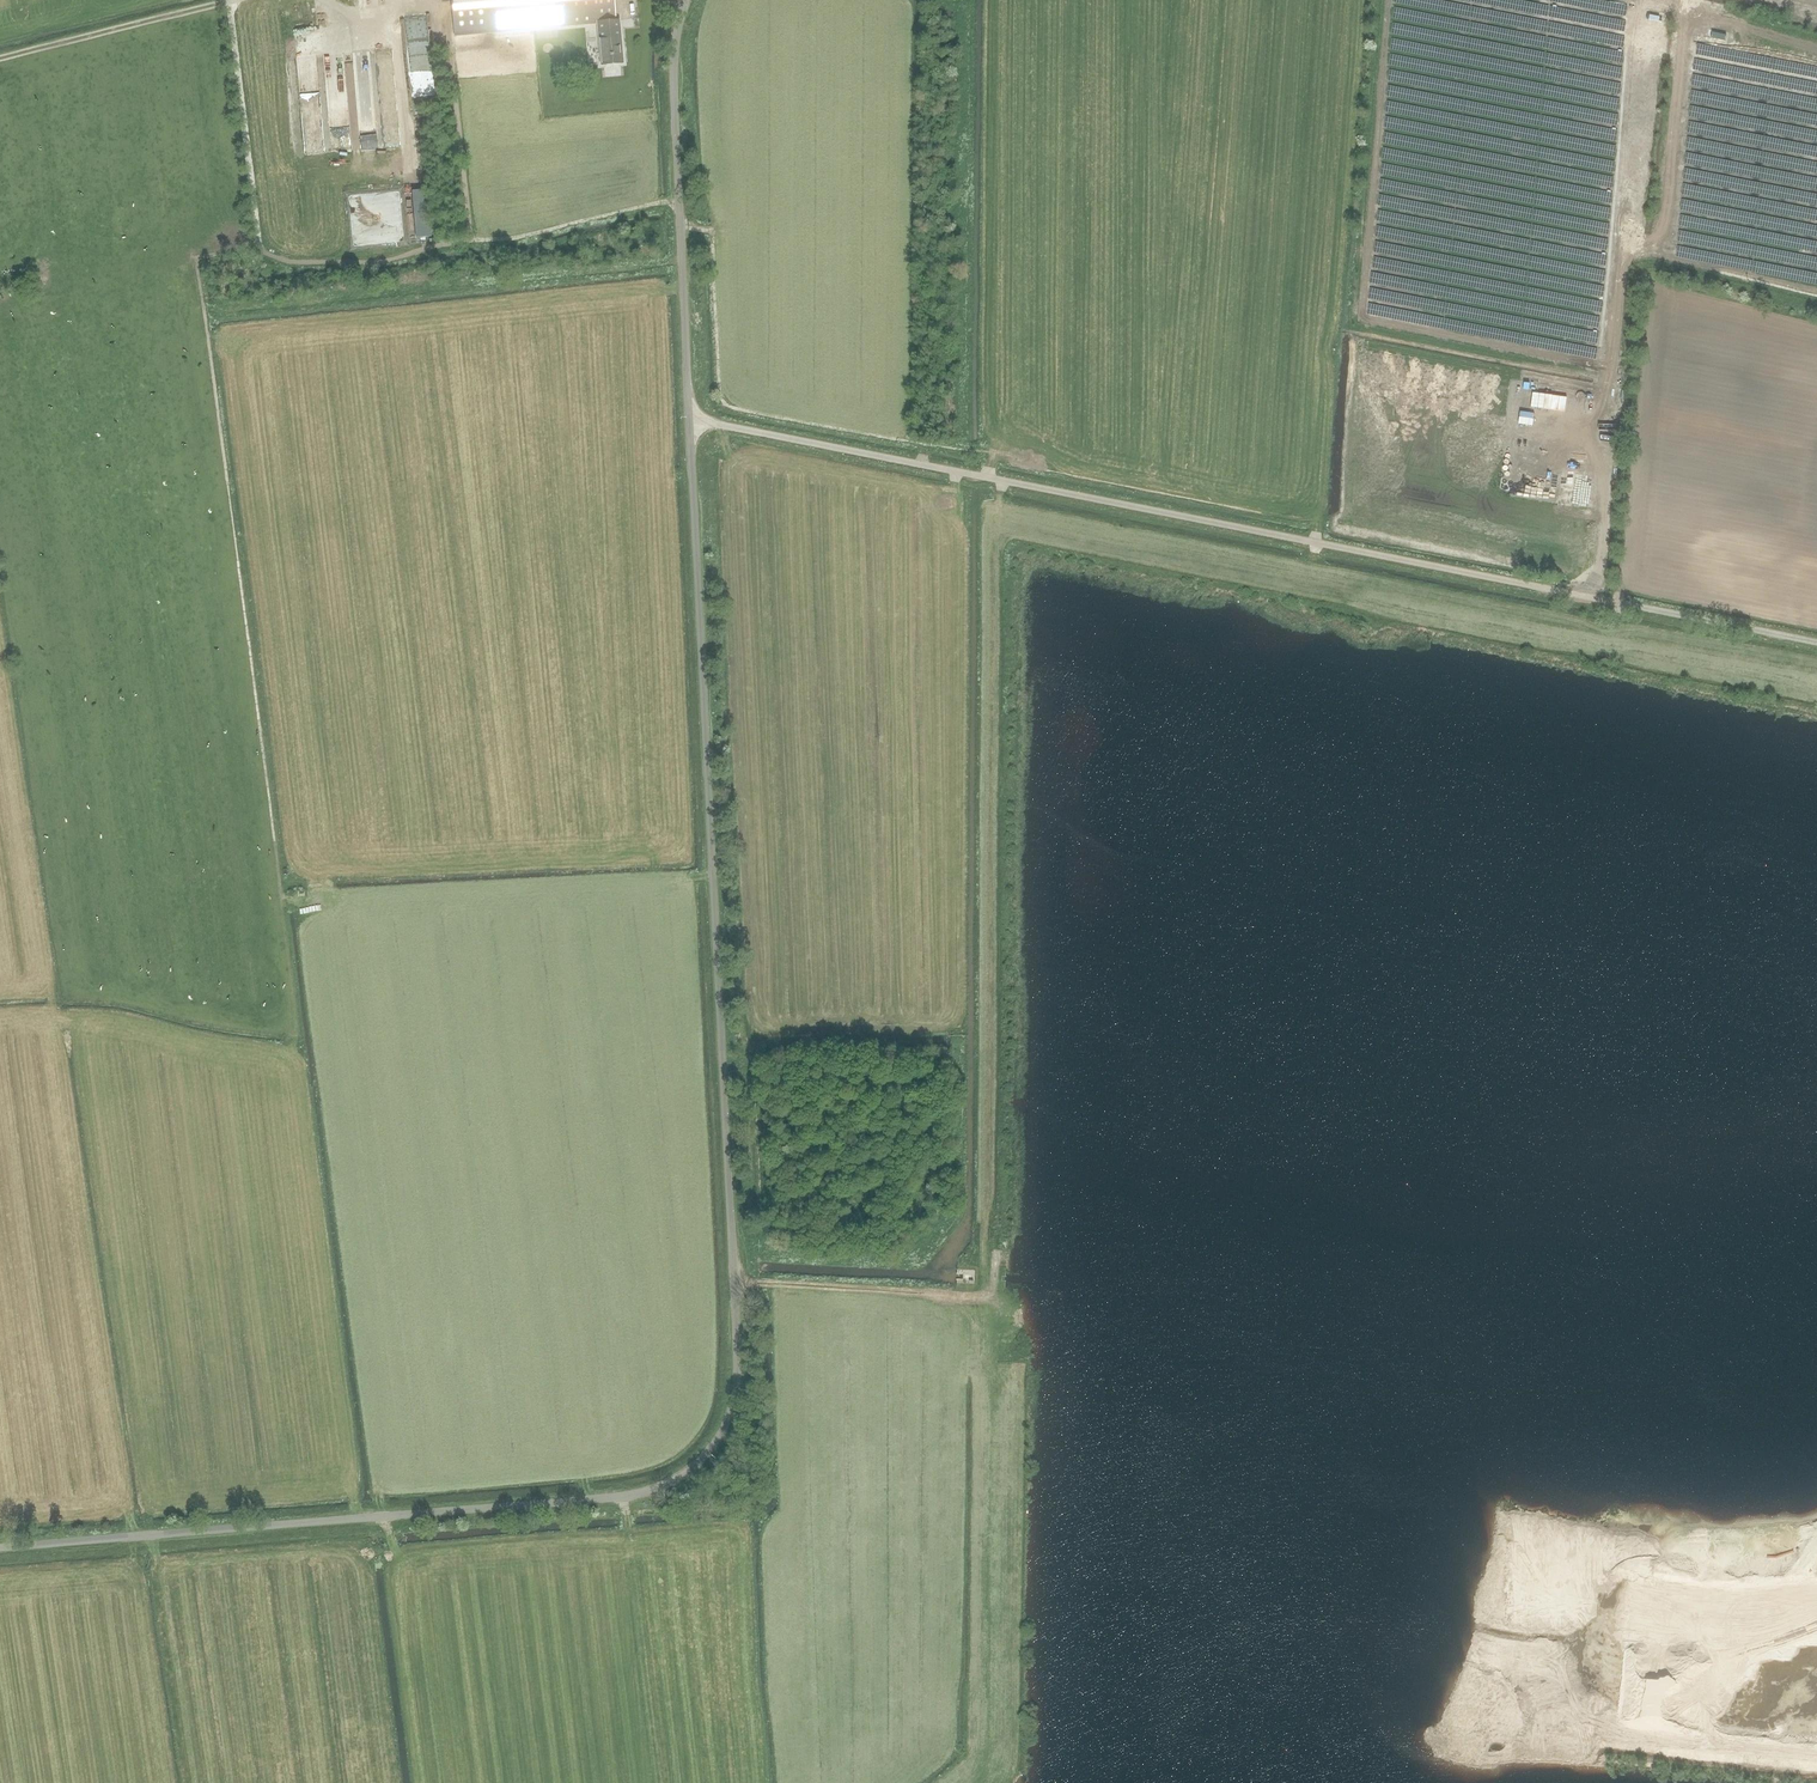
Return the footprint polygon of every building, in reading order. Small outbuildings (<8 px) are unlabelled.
[(614,0),(452,0),(455,32),(487,30),(599,21),(600,38),(599,38),(601,63),(623,62),(621,36),(619,21),(616,21),(616,20),(614,0)] [(428,189),(412,191),(417,238),(432,237),(428,189)]
